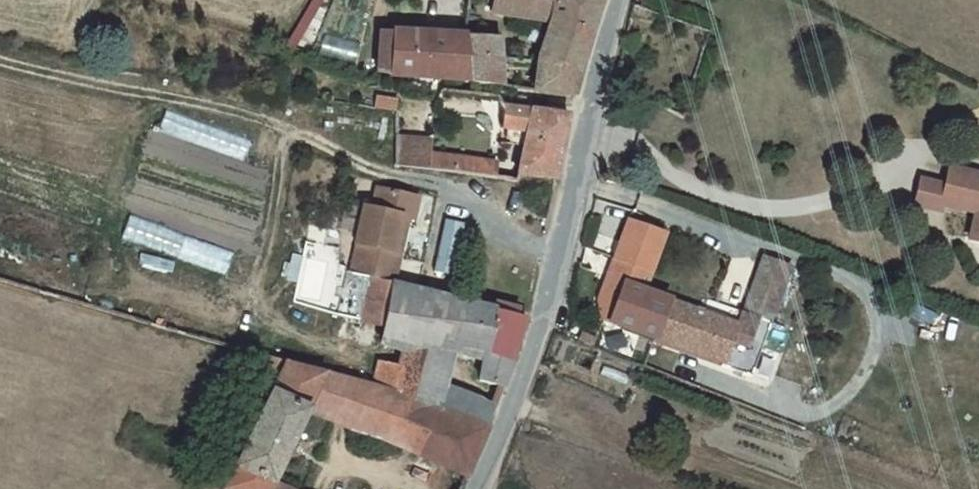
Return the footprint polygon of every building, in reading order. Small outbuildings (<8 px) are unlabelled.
[(471,11),(497,15),(499,0),(471,0),(471,11)] [(600,0),(499,0),(497,15),(553,24),(535,89),(573,94),(581,72),(590,41),(598,14),(600,0)] [(475,81),(470,35),(399,30),(396,69),(475,81)] [(509,40),(470,35),(475,81),(487,83),(507,86),(509,40)] [(453,86),(438,100),(448,103),(446,115),(505,127),(507,111),(497,94),(453,86)] [(438,100),(395,90),(393,115),(389,164),(437,174),(439,158),(446,115),(448,103),(438,100)] [(570,116),(507,111),(505,127),(500,167),(514,168),(514,175),(555,180),(570,116)] [(439,158),(437,174),(510,184),(514,175),(514,168),(500,167),(439,158)] [(973,179),(975,171),(947,165),(943,183),(939,201),(974,209),(969,231),(978,233),(978,180),(973,179)] [(939,201),(943,183),(919,177),(913,201),(937,208),(939,201)] [(368,283),(389,287),(398,257),(387,254),(396,222),(409,228),(415,204),(377,193),(371,215),(360,213),(349,252),(357,252),(347,277),(368,283)] [(123,238),(189,259),(196,236),(130,215),(123,238)] [(627,222),(606,278),(642,293),(663,236),(627,222)] [(978,239),(978,233),(969,231),(967,236),(978,239)] [(807,259),(773,246),(742,332),(642,293),(606,278),(597,300),(620,309),(612,330),(757,386),(807,259)] [(386,331),(395,289),(389,287),(368,283),(358,325),(386,331)] [(510,365),(524,318),(416,294),(395,289),(386,331),(382,352),(405,358),(420,343),(455,352),(485,361),(479,381),(504,386),(510,365)] [(440,389),(455,352),(420,343),(405,358),(402,372),(396,399),(432,410),(440,389)] [(270,485),(307,411),(467,478),(491,430),(432,410),(396,399),(372,392),(345,383),(256,355),(252,364),(281,377),(225,488),(279,488),(270,485)] [(396,399),(402,372),(380,368),(372,392),(396,399)] [(432,410),(491,430),(493,405),(440,389),(432,410)]
